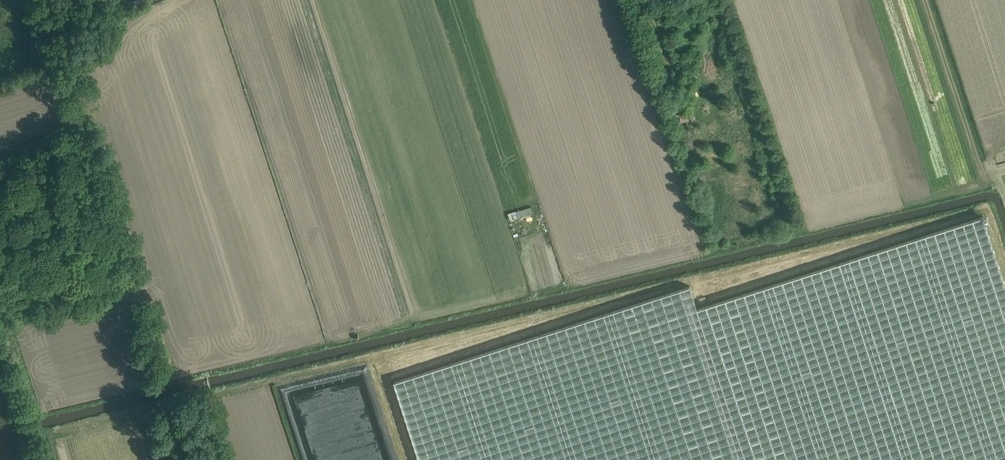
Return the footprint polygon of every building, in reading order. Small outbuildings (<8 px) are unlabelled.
[(983,216),(697,309),(690,285),(394,382),(420,459),(1004,459),(1004,284),(983,216)] [(301,402),(317,459),(386,459),(372,406),(342,401),(339,392),(301,402)]
